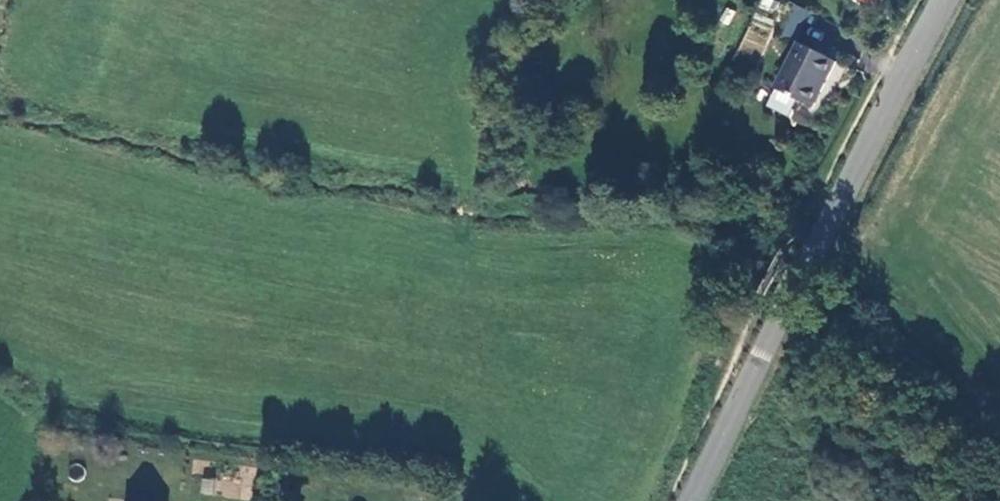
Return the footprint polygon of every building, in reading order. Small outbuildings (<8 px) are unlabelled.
[(802,44),(782,91),(814,105),(834,58),(802,44)] [(236,481),(202,478),(201,494),(251,499),(254,469),(237,468),(236,481)]
